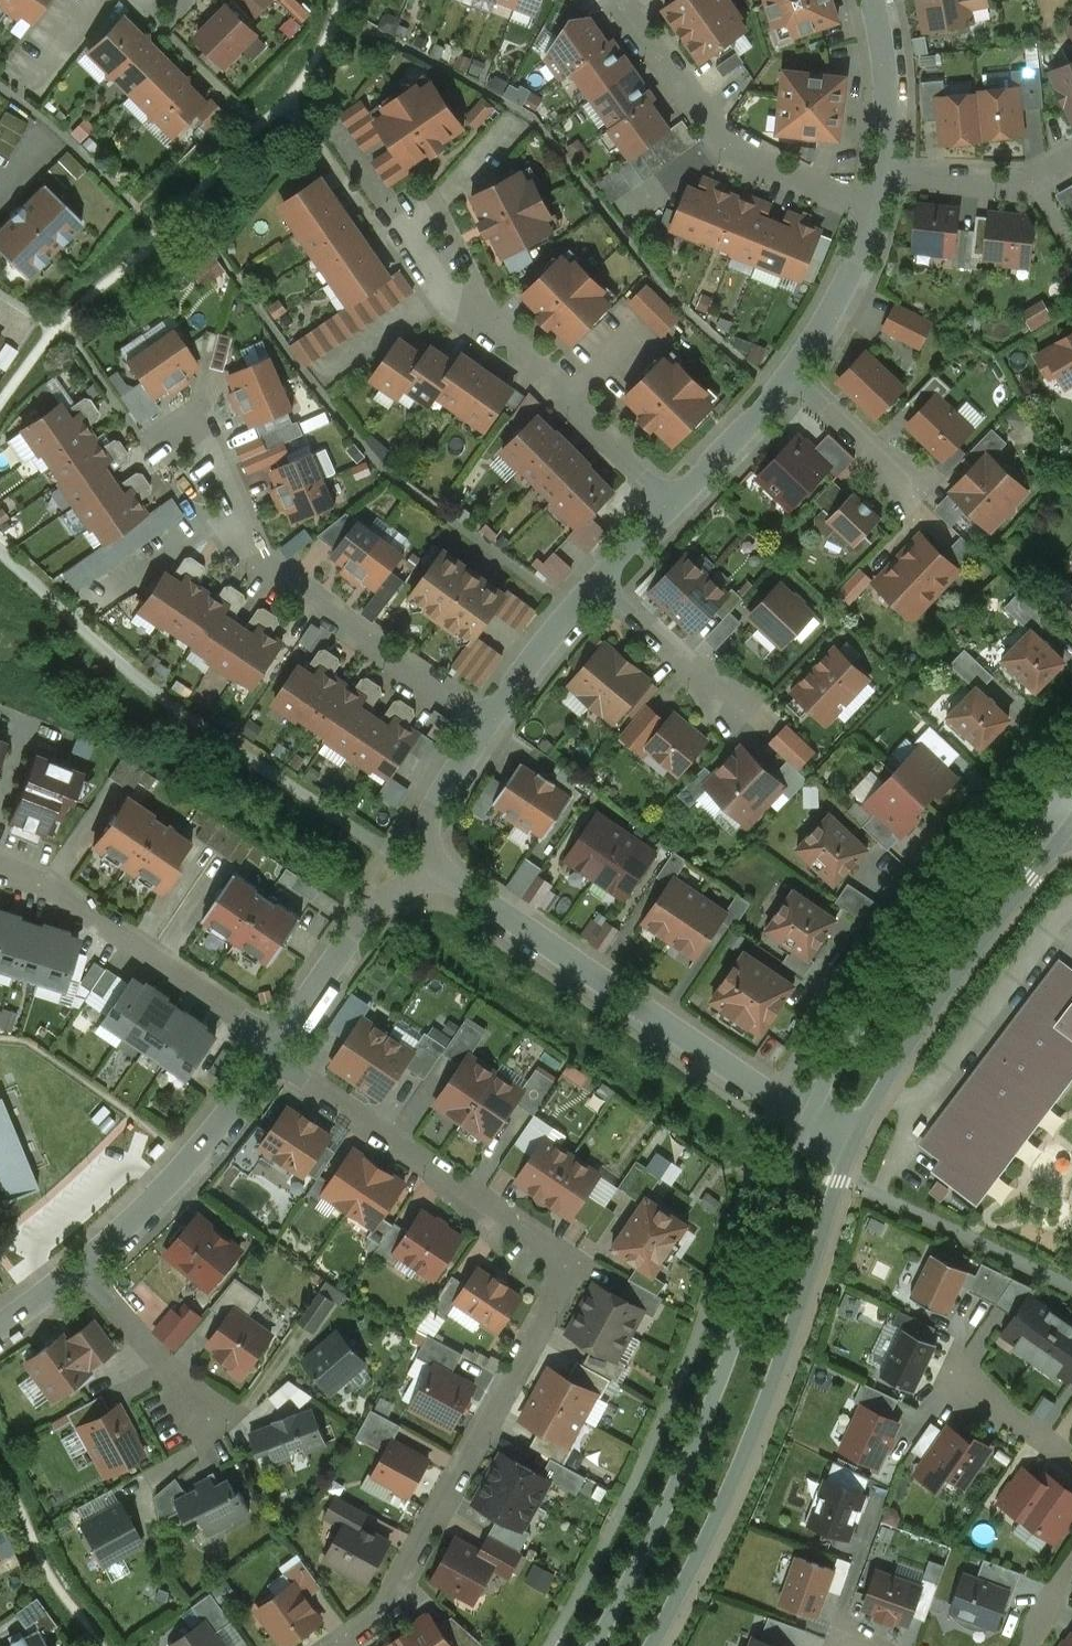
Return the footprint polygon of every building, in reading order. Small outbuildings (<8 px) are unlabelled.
[(5,12),(14,0),(0,0),(0,8),(5,12)] [(5,12),(15,19),(21,17),(31,23),(47,0),(14,0),(5,12)] [(246,25),(271,0),(235,0),(234,1),(233,0),(227,6),(246,25)] [(515,6),(535,14),(541,0),(518,0),(515,6)] [(663,9),(679,32),(681,31),(686,38),(685,39),(701,62),(745,30),(736,18),(739,16),(728,0),(676,0),(663,9)] [(775,32),(788,37),(836,21),(829,0),(766,0),(775,32)] [(970,8),(968,0),(918,0),(925,32),(972,23),(970,8)] [(970,8),(988,5),(987,0),(968,0),(970,8)] [(207,48),(225,66),(255,34),(246,25),(227,6),(196,38),(207,48)] [(96,61),(109,73),(139,43),(130,34),(132,30),(120,17),(90,48),(99,58),(96,61)] [(560,78),(570,71),(608,43),(604,37),(599,38),(595,33),(596,27),(589,18),(572,20),(546,58),(560,78)] [(613,41),(608,43),(570,71),(591,99),(593,98),(633,69),(624,56),(619,57),(615,51),(617,47),(613,41)] [(124,82),(133,91),(163,60),(151,48),(148,51),(139,43),(109,73),(121,85),(124,82)] [(225,66),(207,48),(198,58),(216,75),(225,66)] [(737,52),(716,67),(723,77),(744,62),(737,52)] [(139,103),(151,115),(181,84),(172,75),(175,72),(163,60),(133,91),(141,100),(139,103)] [(1051,71),(1059,88),(1055,91),(1063,107),(1065,106),(1071,121),(1071,62),(1051,71)] [(1039,67),(1011,70),(1013,88),(1017,88),(1019,110),(1042,108),(1039,67)] [(641,81),(633,69),(593,98),(614,126),(649,101),(653,97),(649,91),(644,92),(640,87),(641,81)] [(809,74),(791,72),(789,88),(782,87),(778,116),(786,117),(784,133),(802,135),(802,137),(817,138),(817,137),(836,139),(837,125),(839,126),(843,91),(841,92),(843,78),(825,76),(824,74),(809,72),(809,74)] [(944,80),(921,82),(924,121),(940,120),(947,119),(945,97),(944,80)] [(420,90),(416,85),(383,107),(387,114),(376,122),(383,132),(391,143),(408,168),(411,166),(409,164),(429,150),(432,154),(442,147),(439,142),(460,128),(462,130),(463,129),(431,82),(420,90)] [(190,93),(181,84),(151,115),(163,127),(166,124),(176,133),(198,112),(206,103),(193,91),(190,93)] [(983,87),(980,92),(983,137),(1021,134),(1019,110),(1017,88),(1013,88),(1001,90),(995,86),(983,87)] [(984,140),(983,137),(980,92),(976,93),(976,95),(945,97),(947,119),(940,120),(942,143),(984,140)] [(198,112),(212,125),(226,112),(211,97),(206,103),(198,112)] [(653,107),(649,101),(614,126),(609,129),(630,158),(670,130),(660,117),(656,118),(652,112),(653,107)] [(376,122),(363,103),(340,119),(360,148),(383,132),(376,122)] [(28,119),(3,108),(0,115),(0,151),(11,156),(28,119)] [(682,121),(670,130),(630,158),(596,181),(611,203),(697,142),(682,121)] [(408,168),(391,143),(368,158),(388,185),(409,170),(408,168)] [(520,172),(470,197),(471,199),(473,198),(484,220),(480,222),(487,235),(491,232),(502,254),(501,255),(502,257),(552,232),(546,219),(552,216),(534,180),(527,184),(520,172)] [(697,239),(701,231),(708,214),(700,211),(713,181),(703,177),(698,190),(688,186),(671,228),(697,239)] [(289,217),(299,232),(334,207),(327,196),(330,193),(320,179),(285,203),(293,214),(289,217)] [(701,231),(717,238),(735,196),(723,191),(724,186),(713,181),(700,211),(708,214),(701,231)] [(1,255),(25,280),(81,222),(43,183),(15,212),(0,227),(0,254),(1,255)] [(1055,195),(1067,214),(1071,211),(1071,185),(1055,195)] [(717,238),(736,246),(743,229),(749,231),(761,201),(749,196),(747,201),(735,196),(717,238)] [(733,253),(757,263),(774,222),(765,218),(771,205),(761,201),(749,231),(743,229),(736,246),(733,253)] [(954,254),(957,229),(959,209),(917,204),(912,249),(954,254)] [(312,243),(319,253),(355,229),(345,214),(342,217),(334,207),(299,232),(309,246),(312,243)] [(757,263),(781,273),(792,248),(785,245),(797,216),(788,212),(783,225),(774,222),(757,263)] [(988,217),(983,258),(997,259),(997,264),(1015,266),(1015,261),(1028,262),(1032,230),(1024,217),(988,213),(988,217)] [(781,273),(800,281),(810,257),(820,231),(807,225),(809,221),(797,216),(785,245),(792,248),(781,273)] [(974,231),(971,256),(983,258),(988,217),(976,216),(974,231)] [(323,266),(333,280),(368,255),(361,245),(364,242),(355,229),(319,253),(326,263),(323,266)] [(971,256),(974,231),(957,229),(954,254),(952,266),(969,269),(971,256)] [(201,287),(227,270),(215,251),(188,269),(201,287)] [(376,266),(368,255),(333,280),(349,305),(389,278),(379,263),(376,266)] [(571,267),(561,257),(522,296),(524,297),(525,296),(543,314),(539,318),(548,327),(552,323),(569,341),(568,342),(570,343),(609,305),(599,295),(604,290),(576,262),(571,267)] [(822,261),(810,257),(800,281),(812,286),(822,261)] [(308,368),(415,294),(399,271),(389,278),(349,305),(292,345),(308,368)] [(677,319),(646,288),(630,303),(662,335),(677,319)] [(895,305),(882,330),(919,347),(931,323),(895,305)] [(1043,305),(1024,316),(1033,331),(1052,320),(1043,305)] [(172,329),(148,346),(178,389),(187,382),(184,376),(197,366),(172,329)] [(232,336),(216,332),(208,365),(224,369),(232,336)] [(1058,343),(1058,344),(1037,357),(1049,377),(1056,372),(1065,387),(1071,383),(1071,335),(1058,343)] [(398,396),(405,386),(425,358),(399,340),(375,375),(386,382),(383,386),(398,396)] [(169,395),(178,389),(148,346),(125,362),(137,380),(150,399),(165,389),(169,395)] [(429,403),(435,394),(456,365),(431,348),(425,358),(405,386),(429,403)] [(902,389),(865,353),(838,381),(874,417),(902,389)] [(435,394),(461,412),(486,377),(475,369),(478,365),(463,355),(456,365),(435,394)] [(233,403),(281,382),(269,356),(234,372),(234,373),(230,375),(237,391),(230,394),(233,403)] [(673,368),(664,359),(624,398),(625,400),(627,399),(644,416),(641,419),(651,429),(654,426),(671,443),(670,444),(672,446),(712,407),(701,396),(706,392),(678,364),(673,368)] [(935,375),(908,402),(919,413),(936,396),(941,400),(951,390),(935,375)] [(495,383),(486,377),(461,412),(474,422),(477,418),(487,425),(513,390),(498,380),(495,383)] [(150,399),(137,380),(118,393),(136,420),(156,407),(150,399)] [(257,425),(282,414),(293,410),(281,382),(233,403),(238,415),(244,412),(247,415),(252,426),(256,424),(257,425)] [(529,392),(512,417),(519,425),(541,403),(529,392)] [(941,400),(936,396),(919,413),(907,425),(943,459),(959,443),(972,430),(941,400)] [(36,453),(44,447),(59,437),(54,430),(93,404),(89,398),(82,397),(62,411),(58,405),(22,429),(36,453)] [(44,447),(55,463),(92,437),(85,427),(96,419),(98,413),(93,404),(54,430),(59,437),(44,447)] [(1021,409),(1008,419),(1015,428),(1022,428),(1031,421),(1021,409)] [(304,430),(330,421),(326,410),(300,419),(304,430)] [(282,414),(257,425),(263,437),(238,447),(249,472),(287,456),(282,443),(293,439),(282,414)] [(519,469),(519,467),(554,432),(538,416),(525,430),(523,428),(519,428),(516,431),(516,436),(517,437),(502,452),(519,469)] [(969,452),(964,457),(974,467),(986,454),(992,459),(1007,444),(992,430),(969,452)] [(519,467),(537,485),(574,448),(556,431),(554,432),(519,467)] [(854,458),(828,433),(812,451),(828,467),(827,469),(836,477),(854,458)] [(55,463),(65,478),(80,468),(84,475),(123,448),(118,441),(112,439),(99,448),(92,437),(55,463)] [(804,444),(796,437),(779,456),(761,475),(769,482),(768,487),(776,495),(781,495),(792,505),(827,469),(828,467),(812,451),(804,444)] [(959,443),(943,459),(938,465),(948,474),(964,457),(969,452),(959,443)] [(58,483),(73,506),(111,480),(107,474),(126,460),(128,454),(123,448),(84,475),(80,468),(65,478),(58,483)] [(537,485),(553,500),(588,466),(589,464),(574,448),(537,485)] [(270,490),(275,500),(323,479),(311,452),(277,467),(276,469),(272,471),(277,482),(277,487),(270,490)] [(974,467),(950,492),(968,508),(990,529),(1004,515),(1006,517),(1010,517),(1015,512),(1014,508),(1012,507),(1026,492),(992,459),(986,454),(974,467)] [(551,502),(577,527),(590,515),(596,508),(613,491),(588,466),(553,500),(551,502)] [(88,528),(95,523),(110,512),(107,506),(146,480),(140,473),(135,472),(114,486),(111,480),(73,506),(88,528)] [(335,506),(323,479),(275,500),(279,511),(286,508),(290,513),(294,522),(299,520),(299,521),(335,506)] [(150,487),(146,480),(107,506),(110,512),(95,523),(107,540),(144,514),(137,501),(149,493),(150,487)] [(869,540),(865,535),(854,547),(826,520),(849,496),(843,490),(815,518),(816,525),(827,536),(825,539),(844,548),(845,547),(850,551),(858,551),(869,540)] [(853,492),(849,496),(826,520),(854,547),(865,535),(881,519),(853,492)] [(953,524),(968,508),(950,492),(936,507),(953,524)] [(170,495),(144,514),(107,540),(61,573),(74,592),(184,514),(170,495)] [(318,536),(335,549),(357,520),(347,513),(318,536)] [(608,532),(590,515),(577,527),(571,534),(589,552),(608,532)] [(358,520),(357,520),(335,549),(336,550),(332,555),(340,561),(345,565),(341,571),(351,579),(382,538),(358,520)] [(297,535),(281,547),(289,558),(305,545),(297,535)] [(943,556),(921,535),(920,537),(920,538),(912,546),(893,567),(891,569),(890,568),(875,584),(877,586),(879,585),(888,593),(888,596),(911,618),(958,570),(943,556)] [(979,555),(960,537),(943,556),(958,570),(961,573),(979,555)] [(404,555),(382,538),(351,579),(358,585),(363,579),(376,589),(380,585),(381,585),(391,571),(404,555)] [(471,570),(444,551),(409,598),(471,642),(476,636),(493,612),(505,595),(479,576),(477,577),(473,574),(470,572),(471,570)] [(571,571),(553,554),(538,570),(556,587),(571,571)] [(650,592),(671,612),(706,575),(685,555),(664,577),(650,592)] [(159,625),(164,618),(175,603),(169,599),(195,560),(188,556),(183,557),(169,577),(163,573),(137,610),(159,625)] [(164,618),(180,629),(206,592),(195,584),(203,572),(203,565),(195,560),(169,599),(175,603),(164,618)] [(644,599),(650,592),(664,577),(655,568),(634,590),(644,599)] [(872,581),(860,569),(835,594),(848,606),(872,581)] [(404,580),(391,571),(381,585),(382,586),(363,611),(374,620),(404,580)] [(725,594),(706,575),(671,612),(692,632),(713,610),(726,595),(725,594)] [(180,629),(196,640),(206,625),(211,628),(239,590),(232,585),(225,586),(217,599),(206,592),(180,629)] [(792,596),(780,585),(750,616),(781,646),(811,614),(802,605),(806,602),(795,592),(792,596)] [(713,610),(723,619),(729,612),(743,598),(732,587),(725,594),(726,595),(713,610)] [(191,647),(213,662),(238,624),(232,620),(246,600),(244,594),(239,590),(211,628),(206,625),(196,640),(191,647)] [(505,595),(493,612),(520,631),(535,610),(508,591),(505,595)] [(1046,617),(1019,592),(1004,607),(1024,626),(1025,625),(1032,624),(1036,628),(1046,617)] [(235,677),(240,669),(251,654),(245,650),(270,611),(264,607),(258,608),(245,629),(238,624),(213,662),(235,677)] [(278,616),(270,611),(245,650),(251,654),(240,669),(257,681),(282,643),(271,635),(278,623),(278,616)] [(739,622),(729,612),(723,619),(705,638),(715,647),(739,622)] [(311,623),(299,642),(309,648),(321,630),(311,623)] [(1041,641),(1031,630),(1003,659),(1004,660),(1000,665),(1019,683),(1023,678),(1035,690),(1063,661),(1050,649),(1050,645),(1045,641),(1041,641)] [(580,673),(605,643),(596,635),(571,665),(580,673)] [(476,636),(471,642),(453,666),(479,686),(501,655),(476,636)] [(818,666),(814,670),(835,690),(839,686),(850,697),(867,679),(851,664),(860,654),(847,642),(838,651),(835,648),(826,658),(824,656),(816,664),(818,666)] [(580,696),(590,705),(627,661),(605,643),(580,673),(568,687),(570,688),(571,686),(581,695),(580,696)] [(297,718),(302,712),(312,696),(305,691),(332,652),(329,651),(326,649),(320,650),(306,670),(299,665),(274,704),(297,718)] [(991,675),(964,649),(950,664),(970,683),(971,682),(977,681),(981,685),(991,675)] [(302,712),(317,722),(343,684),(332,676),(340,664),(339,658),(332,652),(305,691),(312,696),(302,712)] [(649,679),(627,661),(590,705),(601,714),(602,712),(612,721),(611,722),(612,723),(624,710),(649,679)] [(826,722),(850,697),(839,686),(835,690),(814,670),(810,674),(807,672),(800,680),(802,682),(793,692),(796,695),(788,703),(801,716),(810,706),(826,722)] [(317,722),(332,731),(342,717),(348,721),(375,682),(367,677),(361,678),(353,691),(343,684),(317,722)] [(634,718),(645,705),(659,688),(649,679),(624,710),(634,718)] [(327,739),(350,754),(375,717),(369,713),(382,692),(381,686),(375,682),(348,721),(342,717),(332,731),(327,739)] [(976,687),(949,716),(950,718),(946,722),(964,740),(969,736),(981,747),(1008,718),(996,706),(995,702),(991,698),(987,698),(976,687)] [(371,769),(377,761),(387,747),(380,742),(407,703),(400,699),(394,700),(380,720),(375,717),(350,754),(371,769)] [(393,772),(407,751),(418,735),(407,727),(415,715),(414,708),(407,703),(380,742),(387,747),(377,761),(393,772)] [(645,747),(666,722),(645,705),(634,718),(619,735),(642,754),(647,748),(645,747)] [(645,747),(647,748),(679,775),(707,741),(673,713),(666,722),(645,747)] [(787,758),(799,770),(818,751),(788,723),(770,742),(787,758)] [(930,726),(920,737),(927,744),(937,733),(930,726)] [(420,731),(418,735),(407,751),(428,765),(441,745),(420,731)] [(955,780),(919,745),(893,773),(924,803),(935,792),(939,796),(955,780)] [(708,788),(727,806),(764,767),(742,746),(714,775),(704,785),(708,788)] [(35,753),(8,821),(44,835),(51,816),(60,820),(67,802),(71,804),(83,772),(35,753)] [(144,771),(122,756),(108,777),(129,792),(137,782),(144,771)] [(788,798),(807,778),(799,770),(787,758),(772,774),(784,786),(780,790),(788,798)] [(502,816),(516,825),(548,778),(539,771),(538,774),(521,762),(505,786),(492,804),(504,812),(502,816)] [(690,807),(708,788),(704,785),(714,775),(705,766),(678,795),(690,807)] [(780,790),(784,786),(772,774),(764,767),(727,806),(747,824),(760,811),(765,809),(766,804),(780,790)] [(155,779),(144,771),(137,782),(148,789),(155,779)] [(924,803),(893,773),(864,804),(874,814),(872,817),(891,835),(892,833),(898,839),(902,834),(903,835),(919,818),(914,814),(924,803)] [(410,791),(389,777),(377,795),(398,809),(410,791)] [(505,786),(492,777),(470,811),(482,819),(492,804),(505,786)] [(556,783),(548,778),(516,825),(530,834),(532,831),(544,839),(572,797),(554,785),(556,783)] [(149,814),(125,798),(92,846),(102,852),(100,855),(115,865),(117,862),(126,868),(156,824),(146,817),(149,814)] [(210,816),(199,808),(192,819),(203,827),(210,816)] [(831,816),(820,828),(818,826),(808,836),(810,838),(799,850),(797,848),(796,848),(834,884),(834,883),(833,881),(844,870),(846,872),(850,867),(855,861),(853,859),(865,848),(866,850),(867,849),(830,813),(829,814),(831,816)] [(203,827),(196,837),(217,852),(232,831),(210,816),(203,827)] [(568,859),(595,878),(625,833),(598,816),(591,827),(587,824),(577,840),(579,842),(568,859)] [(891,835),(872,817),(863,826),(887,850),(898,839),(892,833),(891,835)] [(166,830),(156,824),(126,868),(134,874),(133,877),(148,888),(150,885),(159,891),(192,843),(168,827),(166,830)] [(254,846),(232,831),(217,852),(239,867),(246,856),(254,846)] [(653,852),(625,833),(595,878),(623,896),(635,879),(637,881),(648,865),(645,863),(653,852)] [(254,846),(246,856),(257,864),(265,853),(254,846)] [(688,860),(673,850),(656,876),(669,885),(673,878),(676,879),(688,860)] [(539,868),(525,858),(506,887),(520,896),(539,868)] [(298,876),(287,868),(279,879),(291,887),(298,876)] [(234,872),(202,920),(211,927),(209,929),(225,940),(226,937),(235,943),(265,898),(256,892),(258,889),(234,872)] [(552,883),(537,874),(521,897),(536,907),(539,903),(547,909),(557,894),(549,888),(552,883)] [(319,890),(298,876),(291,887),(312,901),(319,890)] [(643,922),(669,940),(700,895),(676,879),(673,878),(669,885),(643,922)] [(846,882),(836,898),(869,918),(879,902),(846,882)] [(836,919),(793,890),(795,892),(786,905),(783,904),(775,916),(778,917),(769,930),(766,929),(766,930),(792,947),(809,959),(809,958),(807,956),(816,943),(818,945),(822,938),(826,933),(824,931),(833,918),(835,920),(836,919)] [(726,912),(700,895),(669,940),(695,958),(720,920),(726,912)] [(749,903),(737,895),(726,912),(720,920),(732,928),(749,903)] [(265,898),(235,943),(244,949),(242,952),(257,962),(259,959),(268,966),(301,918),(277,902),(275,905),(265,898)] [(0,929),(0,970),(12,974),(28,924),(16,920),(17,917),(5,913),(0,929)] [(603,951),(619,928),(605,918),(601,923),(593,917),(583,932),(591,938),(589,942),(603,951)] [(40,928),(28,924),(12,974),(37,981),(53,929),(41,925),(40,928)] [(65,932),(53,929),(37,981),(62,989),(78,939),(64,935),(65,932)] [(809,959),(792,947),(782,962),(804,977),(814,961),(809,958),(809,959)] [(768,969),(744,952),(743,953),(745,954),(736,968),(734,967),(721,985),(723,986),(714,1000),(712,999),(711,1000),(761,1033),(759,1031),(769,1017),(771,1019),(783,1000),(781,999),(791,985),(793,987),(793,986),(768,969)] [(95,959),(80,981),(90,989),(105,967),(95,959)] [(1056,967),(1071,979),(1071,969),(1061,961),(1056,967)] [(1056,967),(1020,1013),(1021,1014),(921,1144),(942,1160),(950,1166),(942,1177),(976,1202),(1053,1099),(1051,1097),(1058,1088),(1063,1093),(1071,1081),(1071,979),(1056,967)] [(106,968),(91,990),(102,998),(117,976),(106,968)] [(101,1022),(123,1037),(154,991),(149,987),(147,990),(143,987),(131,979),(101,1022)] [(87,991),(79,985),(72,994),(81,1000),(87,991)] [(123,1037),(144,1051),(174,1008),(163,1000),(158,997),(160,995),(154,991),(123,1037)] [(367,1004),(352,995),(332,1025),(347,1034),(367,1004)] [(144,1051),(165,1065),(196,1019),(191,1016),(189,1018),(185,1015),(174,1008),(144,1051)] [(1,1014),(0,1016),(0,1028),(9,1031),(13,1018),(1,1014)] [(388,1035),(363,1018),(331,1065),(356,1082),(388,1035)] [(202,1024),(196,1019),(165,1065),(187,1080),(216,1037),(205,1029),(201,1026),(202,1024)] [(446,1047),(442,1053),(461,1066),(468,1057),(469,1058),(484,1034),(465,1021),(446,1047)] [(446,1047),(425,1032),(417,1043),(439,1058),(442,1053),(446,1047)] [(388,1035),(356,1082),(381,1099),(404,1066),(413,1052),(412,1051),(388,1035)] [(439,1058),(417,1043),(412,1051),(413,1052),(404,1066),(424,1079),(439,1058)] [(461,1066),(437,1102),(463,1120),(494,1075),(469,1058),(468,1057),(461,1066)] [(536,1068),(520,1092),(521,1093),(515,1102),(533,1115),(534,1115),(534,1114),(556,1082),(536,1068)] [(494,1075),(463,1120),(490,1138),(515,1102),(521,1093),(520,1092),(494,1075)] [(37,1188),(0,1098),(0,1204),(37,1188)] [(302,1118),(287,1108),(270,1134),(261,1147),(264,1149),(276,1156),(271,1164),(288,1176),(293,1168),(303,1175),(324,1145),(330,1137),(315,1127),(316,1125),(304,1117),(302,1118)] [(533,1117),(499,1166),(518,1179),(546,1139),(558,1147),(566,1136),(534,1114),(534,1115),(533,1115),(532,1116),(533,1117)] [(260,1127),(238,1159),(251,1169),(264,1149),(261,1147),(270,1134),(260,1127)] [(518,1179),(517,1181),(543,1199),(572,1156),(558,1147),(546,1139),(518,1179)] [(668,1143),(659,1157),(674,1166),(683,1152),(668,1143)] [(324,1145),(306,1172),(317,1179),(320,1175),(335,1152),(324,1145)] [(330,1183),(323,1193),(324,1194),(349,1211),(378,1167),(353,1150),(330,1183)] [(572,1156),(543,1199),(569,1217),(586,1193),(598,1174),(572,1156)] [(636,1160),(618,1188),(641,1204),(646,1197),(647,1197),(661,1177),(636,1160)] [(950,1166),(942,1160),(934,1171),(942,1177),(950,1166)] [(404,1184),(378,1167),(349,1211),(373,1228),(374,1228),(382,1217),(404,1184)] [(317,1179),(306,1195),(318,1204),(324,1194),(323,1193),(330,1183),(320,1175),(317,1179)] [(605,1206),(586,1193),(571,1215),(590,1228),(605,1206)] [(719,1202),(709,1195),(702,1205),(712,1212),(719,1202)] [(641,1204),(611,1248),(637,1266),(653,1276),(653,1275),(687,1225),(647,1197),(646,1197),(641,1204)] [(460,1238),(422,1212),(409,1232),(396,1252),(402,1256),(434,1278),(460,1238)] [(218,1232),(198,1216),(166,1254),(193,1276),(197,1276),(211,1287),(239,1252),(227,1242),(225,1244),(222,1241),(221,1236),(217,1232),(218,1232)] [(382,1217),(374,1228),(373,1228),(367,1237),(379,1245),(393,1225),(382,1217)] [(379,1245),(373,1254),(394,1268),(402,1256),(396,1252),(409,1232),(394,1223),(393,1225),(379,1245)] [(968,1271),(931,1253),(910,1297),(947,1314),(961,1285),(968,1271)] [(1013,1278),(982,1263),(976,1274),(969,1288),(968,1290),(995,1304),(1013,1278)] [(653,1276),(637,1266),(628,1279),(657,1295),(665,1283),(653,1275),(653,1276)] [(493,1279),(478,1269),(467,1286),(457,1302),(498,1329),(519,1298),(505,1288),(507,1286),(494,1278),(493,1279)] [(976,1274),(968,1271),(961,1285),(969,1288),(976,1274)] [(452,1276),(429,1309),(445,1319),(457,1302),(457,1301),(467,1286),(452,1276)] [(262,1297),(235,1278),(210,1309),(226,1320),(234,1309),(247,1319),(262,1297)] [(995,1304),(1015,1318),(1029,1297),(1030,1298),(1037,1289),(1013,1278),(995,1304)] [(657,1295),(628,1279),(619,1297),(642,1309),(641,1311),(653,1317),(663,1298),(657,1295)] [(673,1288),(665,1283),(657,1295),(663,1298),(665,1299),(673,1288)] [(619,1297),(595,1284),(582,1309),(628,1334),(641,1311),(642,1309),(619,1297)] [(318,1292),(298,1321),(312,1331),(333,1302),(318,1292)] [(843,1293),(838,1312),(855,1316),(859,1296),(843,1293)] [(1030,1298),(1029,1297),(1015,1318),(1005,1331),(1019,1341),(1015,1347),(1034,1361),(1062,1320),(1030,1298)] [(175,1304),(154,1329),(173,1346),(203,1311),(190,1300),(181,1310),(175,1304)] [(247,1319),(234,1309),(226,1320),(208,1344),(217,1351),(215,1354),(233,1366),(238,1359),(249,1367),(271,1336),(247,1319)] [(628,1334),(582,1309),(568,1334),(592,1347),(614,1360),(615,1358),(628,1334)] [(902,1327),(929,1340),(935,1327),(899,1310),(893,1323),(902,1327)] [(1062,1320),(1034,1361),(1053,1374),(1057,1368),(1071,1378),(1071,1376),(1071,1327),(1062,1320)] [(64,1342),(60,1336),(25,1362),(51,1398),(69,1385),(71,1388),(89,1375),(84,1369),(111,1349),(91,1322),(64,1342)] [(929,1340),(902,1327),(879,1375),(913,1392),(919,1380),(920,1381),(921,1379),(919,1379),(930,1357),(932,1358),(932,1356),(931,1355),(936,1344),(929,1340)] [(337,1332),(304,1362),(330,1392),(364,1363),(337,1332)] [(462,1354),(427,1335),(416,1357),(435,1367),(436,1366),(451,1374),(462,1354)] [(614,1360),(592,1347),(583,1364),(611,1380),(617,1383),(627,1365),(615,1358),(614,1360)] [(583,1364),(576,1361),(567,1379),(595,1394),(595,1396),(600,1399),(611,1380),(583,1364)] [(451,1374),(436,1366),(435,1367),(425,1386),(422,1387),(412,1404),(413,1408),(450,1429),(473,1387),(451,1374)] [(567,1379),(549,1369),(535,1394),(582,1420),(595,1396),(595,1394),(567,1379)] [(862,1404),(889,1417),(898,1399),(862,1382),(854,1400),(862,1404)] [(311,1396),(300,1388),(290,1396),(299,1407),(311,1396)] [(582,1420),(535,1394),(521,1419),(539,1429),(568,1445),(568,1443),(582,1420)] [(100,1395),(65,1414),(74,1431),(78,1429),(78,1427),(109,1410),(100,1395)] [(889,1417),(862,1404),(841,1450),(876,1467),(898,1421),(889,1417)] [(109,1410),(78,1427),(78,1429),(104,1475),(143,1453),(117,1406),(109,1410)] [(295,1417),(293,1414),(274,1422),(275,1425),(249,1435),(257,1454),(269,1449),(274,1463),(290,1457),(289,1454),(303,1448),(304,1451),(325,1443),(312,1410),(295,1417)] [(926,1461),(946,1433),(930,1422),(911,1450),(926,1461)] [(970,1442),(949,1428),(946,1433),(926,1461),(917,1475),(937,1489),(947,1475),(962,1485),(989,1447),(973,1437),(970,1442)] [(568,1445),(539,1429),(529,1446),(550,1458),(564,1465),(574,1447),(568,1443),(568,1445)] [(428,1461),(392,1441),(373,1476),(390,1485),(392,1490),(401,1495),(406,1494),(409,1495),(428,1461)] [(541,1475),(502,1454),(488,1479),(535,1505),(548,1479),(541,1475)] [(564,1465),(550,1458),(541,1475),(548,1479),(576,1495),(585,1477),(564,1465)] [(870,1479),(834,1461),(827,1481),(864,1495),(870,1479)] [(1017,1515),(1040,1482),(1022,1470),(999,1502),(1017,1515)] [(1046,1475),(1040,1482),(1017,1515),(1050,1538),(1064,1518),(1068,1521),(1071,1515),(1071,1493),(1046,1475)] [(227,1479),(215,1485),(210,1476),(195,1484),(197,1488),(186,1494),(174,1500),(180,1512),(185,1521),(197,1515),(208,1537),(232,1525),(230,1522),(249,1512),(239,1492),(235,1494),(227,1479)] [(175,1478),(155,1496),(160,1521),(180,1512),(174,1500),(186,1494),(175,1478)] [(535,1505),(488,1479),(474,1504),(498,1517),(521,1530),(522,1528),(535,1505)] [(864,1495),(827,1481),(819,1502),(811,1524),(848,1538),(858,1512),(864,1495)] [(109,1490),(77,1508),(85,1523),(117,1505),(109,1490)] [(864,1495),(858,1512),(863,1514),(869,1497),(864,1495)] [(368,1513),(337,1496),(325,1517),(343,1527),(347,1521),(359,1528),(360,1526),(368,1513)] [(814,1500),(806,1522),(811,1524),(819,1502),(814,1500)] [(85,1523),(80,1526),(101,1565),(140,1544),(118,1504),(117,1505),(85,1523)] [(521,1530),(498,1517),(488,1534),(519,1551),(530,1533),(522,1528),(521,1530)] [(359,1528),(347,1521),(343,1527),(325,1560),(366,1583),(388,1542),(360,1526),(359,1528)] [(488,1534),(488,1535),(478,1552),(495,1561),(491,1568),(509,1577),(522,1553),(519,1551),(488,1534)] [(478,1552),(455,1539),(433,1580),(473,1602),(476,1595),(483,1593),(487,1586),(485,1579),(491,1568),(495,1561),(478,1552)] [(834,1569),(798,1557),(781,1604),(817,1616),(827,1590),(834,1569)] [(834,1569),(827,1590),(839,1594),(851,1561),(839,1557),(834,1569)] [(924,1576),(939,1580),(944,1564),(930,1559),(924,1576)] [(983,1559),(976,1579),(1008,1591),(1007,1592),(1013,1594),(1020,1573),(983,1559)] [(322,1588),(302,1560),(283,1573),(292,1585),(293,1584),(305,1600),(322,1588)] [(527,1578),(544,1590),(552,1578),(534,1567),(527,1578)] [(919,1586),(877,1571),(863,1608),(878,1614),(877,1617),(891,1622),(892,1619),(907,1624),(910,1616),(920,1586),(919,1586)] [(976,1579),(964,1575),(950,1611),(952,1612),(951,1615),(952,1617),(953,1619),(954,1621),(956,1622),(958,1624),(960,1626),(962,1627),(964,1628),(967,1629),(969,1629),(971,1630),(973,1630),(976,1621),(994,1628),(1007,1592),(1008,1591),(976,1579)] [(919,1586),(920,1586),(910,1616),(924,1621),(938,1584),(922,1578),(919,1586)] [(258,1610),(284,1645),(286,1645),(320,1621),(305,1600),(293,1584),(292,1585),(258,1610)] [(229,1595),(222,1586),(213,1592),(221,1602),(229,1595)] [(211,1593),(192,1607),(203,1623),(205,1622),(213,1634),(231,1621),(211,1593)] [(55,1626),(35,1598),(14,1613),(24,1628),(33,1621),(37,1630),(41,1637),(55,1626)] [(428,1616),(396,1639),(402,1645),(451,1645),(436,1627),(428,1616)] [(451,1616),(436,1627),(451,1645),(474,1645),(480,1642),(451,1616)] [(781,1645),(799,1645),(805,1630),(768,1616),(760,1639),(781,1645)] [(191,1632),(180,1630),(178,1641),(171,1645),(225,1645),(222,1641),(218,1641),(213,1634),(205,1622),(203,1623),(191,1632)] [(7,1640),(10,1645),(7,1645),(45,1645),(41,1637),(37,1630),(36,1631),(36,1632),(22,1638),(20,1633),(7,1640)] [(1063,1645),(1071,1645),(1071,1634),(1063,1645)] [(760,1639),(753,1636),(749,1645),(781,1645),(760,1639)]
